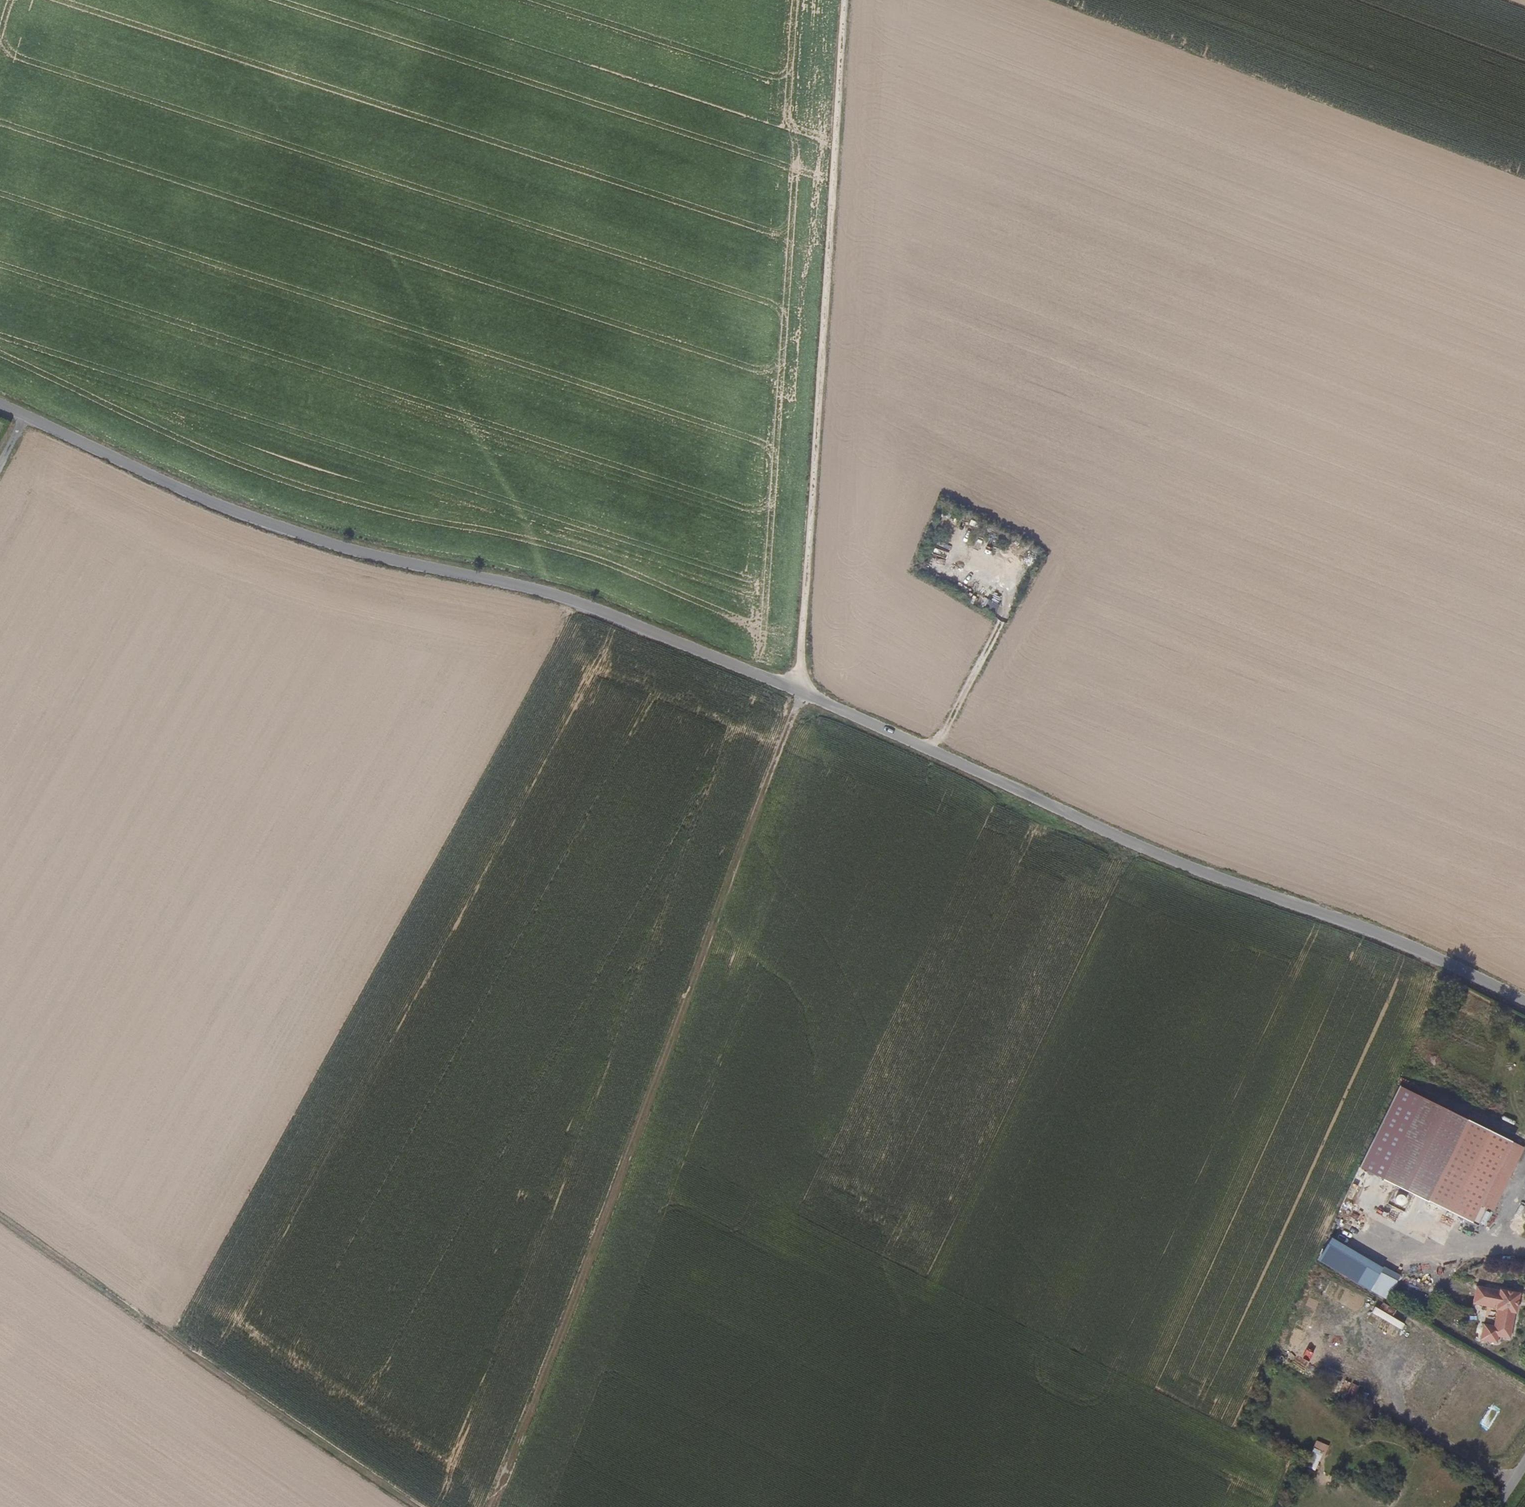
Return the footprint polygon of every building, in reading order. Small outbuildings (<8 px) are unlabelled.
[(1476,1222),(1514,1140),(1470,1119),(1432,1201),(1476,1222)] [(1328,1237),(1316,1262),(1390,1297),(1398,1280),(1380,1271),(1384,1264),(1328,1237)] [(1498,1336),(1511,1338),(1520,1292),(1476,1282),(1472,1303),(1497,1308),(1494,1323),(1483,1321),(1479,1340),(1497,1343),(1498,1336)] [(1429,1331),(1427,1337),(1456,1351),(1459,1346),(1429,1331)]
